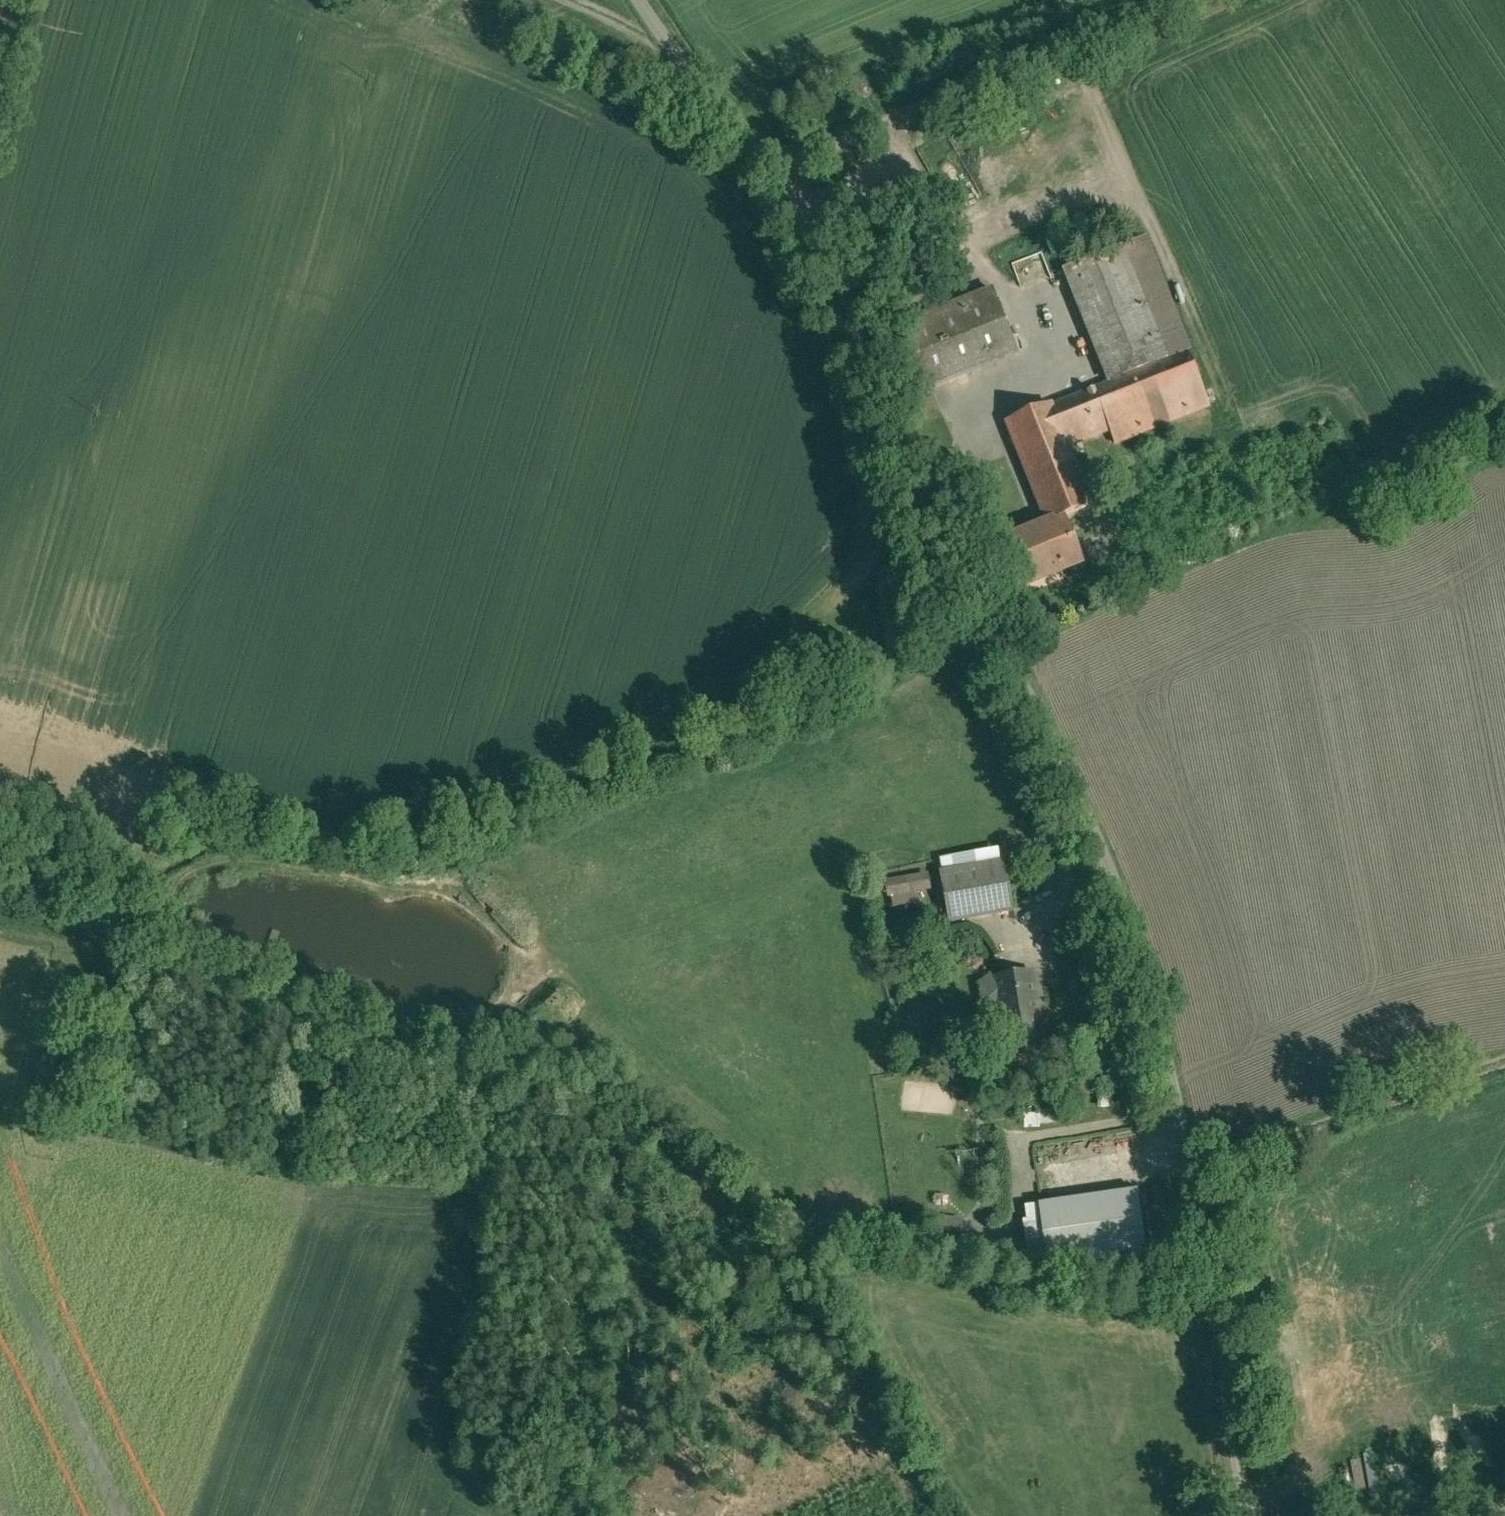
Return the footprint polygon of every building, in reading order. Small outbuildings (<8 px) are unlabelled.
[(1147,236),(1064,269),(1081,312),(1164,278),(1147,236)] [(1164,278),(1081,312),(1109,383),(1052,406),(1051,405),(1006,423),(1045,521),(1065,518),(1092,506),(1072,448),(1109,433),(1115,446),(1210,407),(1188,352),(1193,350),(1164,278)] [(993,291),(898,328),(923,391),(1018,353),(993,291)] [(1045,521),(1004,538),(1024,591),(1085,566),(1065,518),(1045,521)] [(1004,863),(941,874),(946,905),(940,906),(942,917),(948,916),(949,921),(1012,910),(1004,863)] [(913,901),(912,891),(925,890),(923,874),(878,877),(879,896),(888,896),(889,903),(913,901)] [(1032,972),(990,979),(982,985),(985,1002),(995,1005),(997,1004),(1006,1061),(1045,1054),(1032,972)] [(1018,1128),(1048,1123),(1045,1110),(1016,1115),(1018,1128)] [(1138,1190),(1041,1205),(1050,1264),(1145,1249),(1138,1190)] [(958,1232),(937,1229),(935,1242),(957,1245),(958,1232)]
